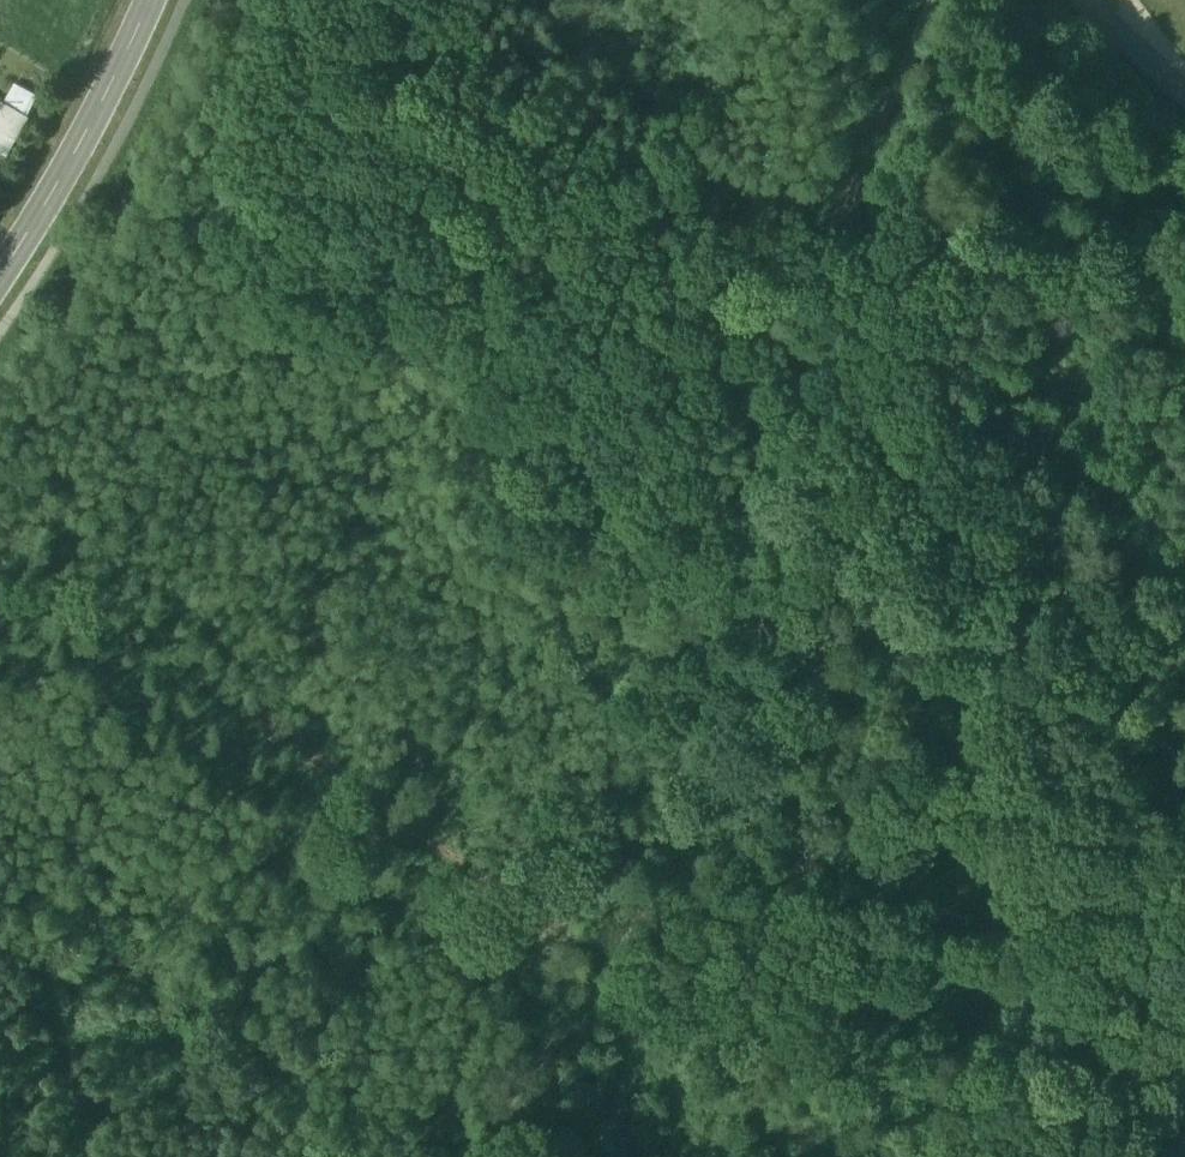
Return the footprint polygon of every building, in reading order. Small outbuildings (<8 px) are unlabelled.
[(4,102),(28,115),(38,96),(14,83),(4,102)] [(0,104),(0,154),(6,157),(28,115),(4,102),(2,101),(0,104)]
